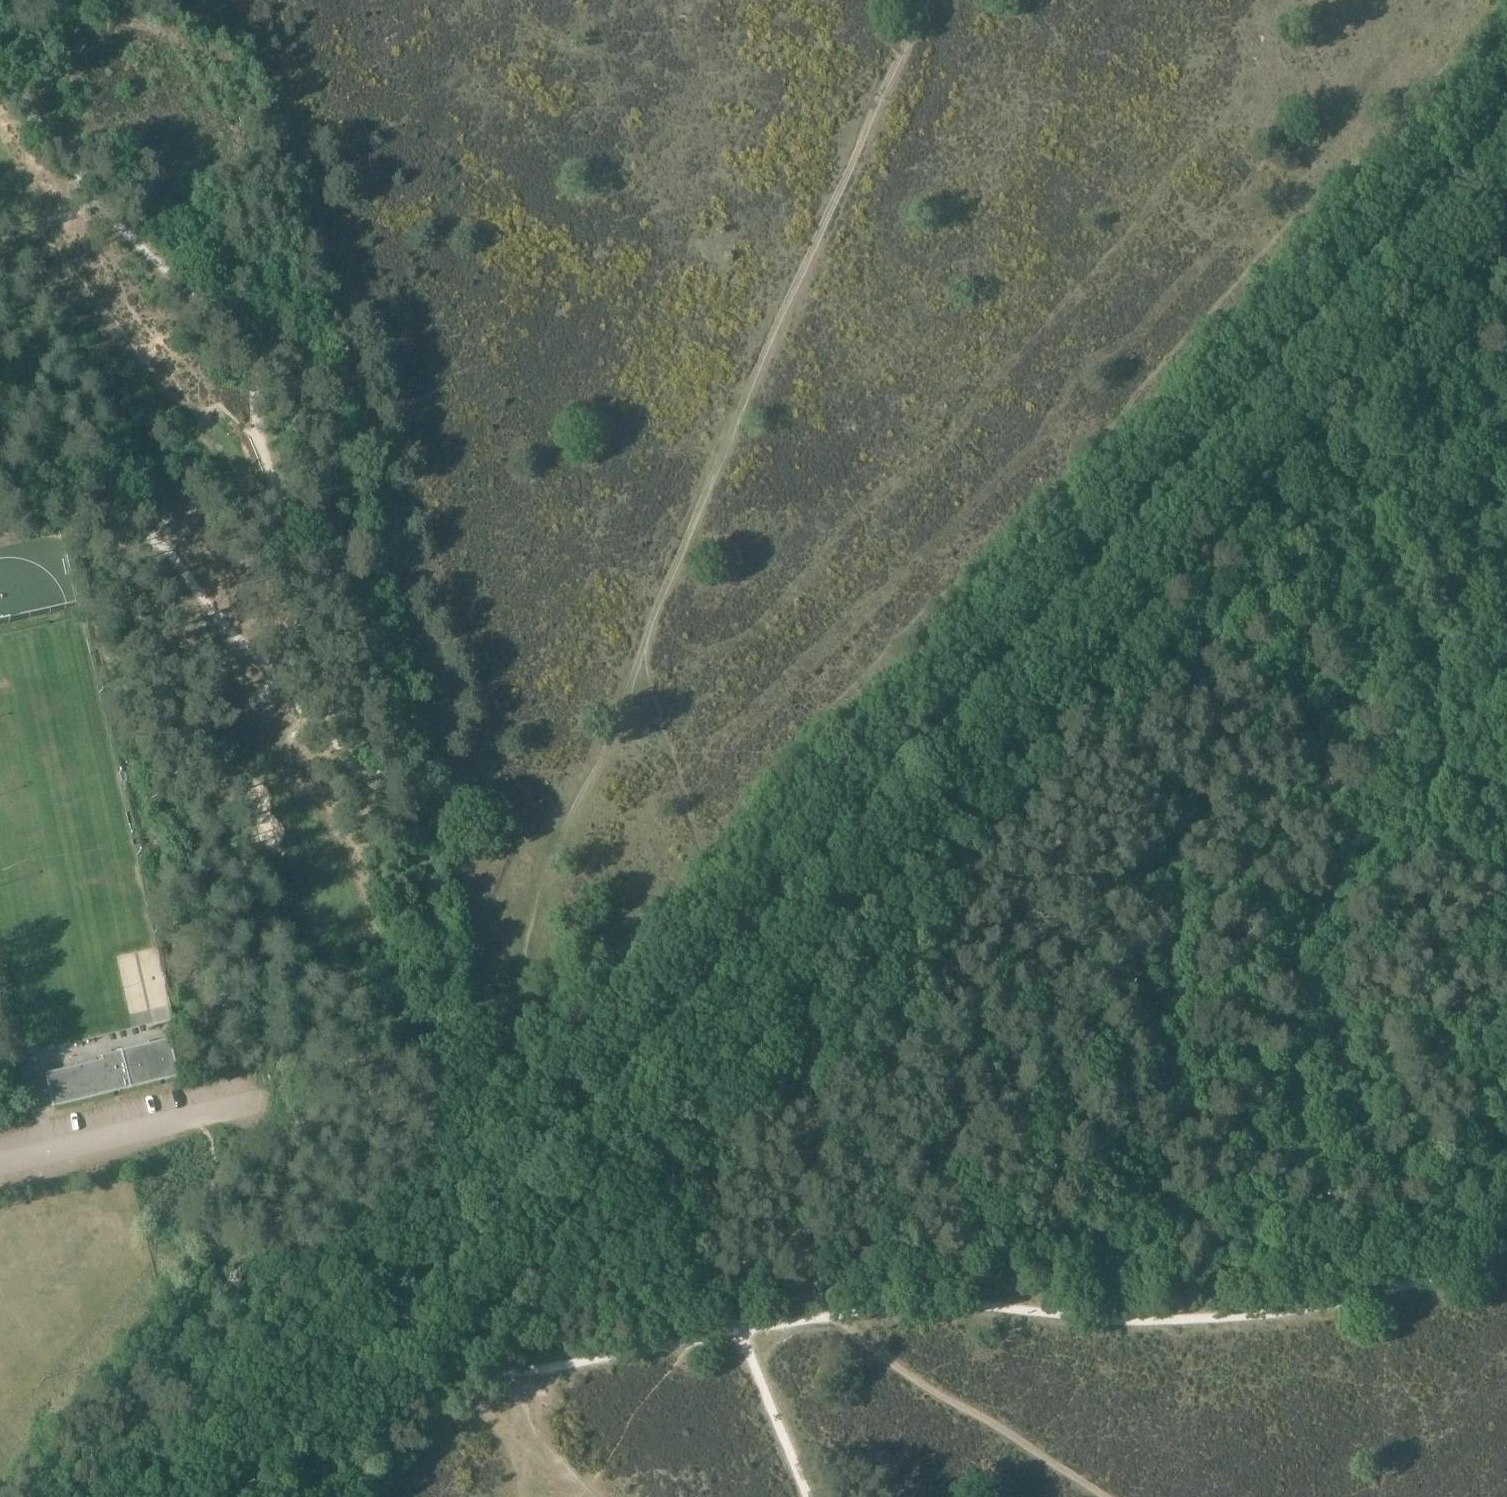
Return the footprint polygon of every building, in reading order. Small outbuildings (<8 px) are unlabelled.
[(179,1077),(170,1039),(101,1056),(102,1059),(45,1073),(53,1106),(179,1077)]
